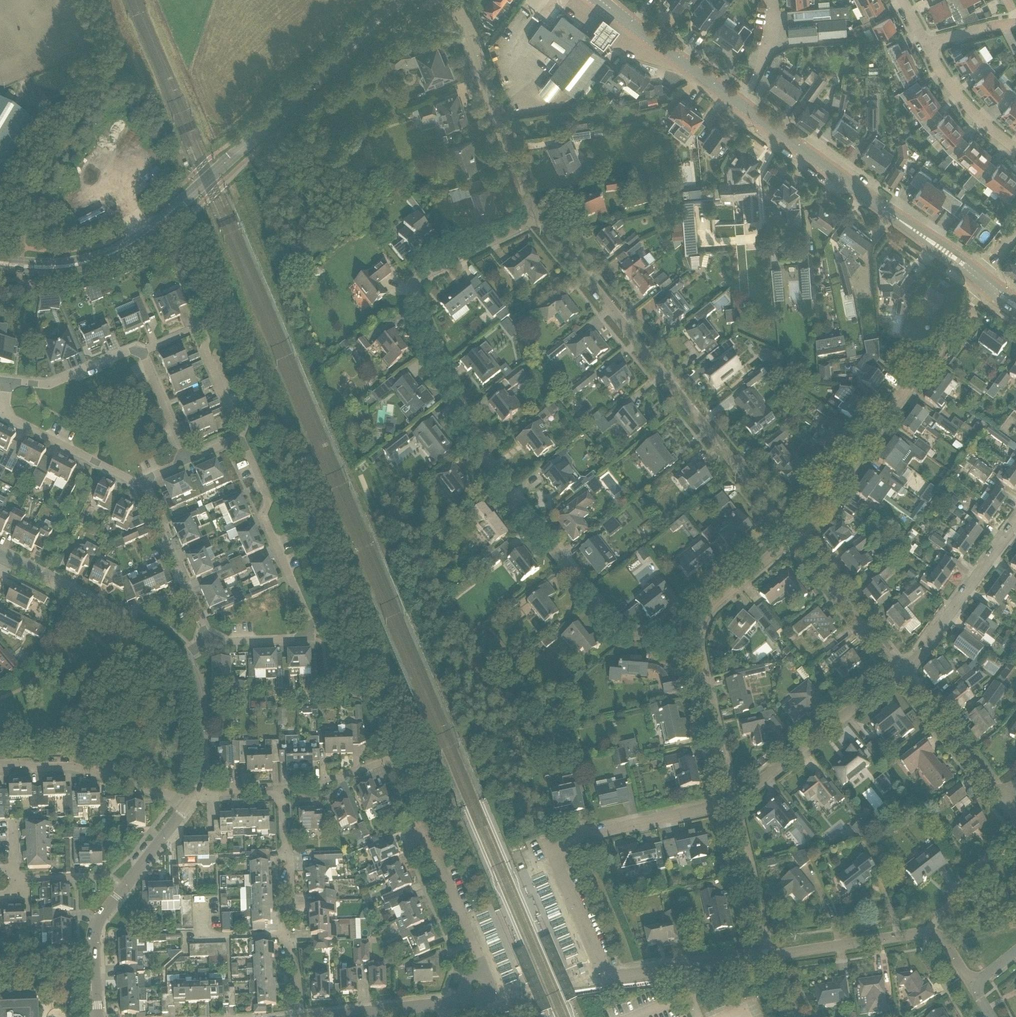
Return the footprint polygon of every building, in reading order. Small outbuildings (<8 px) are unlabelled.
[(486,15),(491,19),(505,0),(490,0),(484,9),(488,12),(486,15)] [(687,0),(664,0),(663,1),(668,4),(669,3),(679,10),(687,0)] [(713,2),(710,0),(702,0),(692,13),(696,16),(694,18),(697,20),(696,21),(702,25),(702,24),(705,26),(713,14),(718,18),(730,2),(727,0),(714,0),(713,2)] [(862,22),(863,22),(873,17),(874,17),(871,11),(883,5),(881,0),(868,0),(858,5),(863,15),(860,17),(862,22)] [(936,6),(931,9),(935,17),(950,9),(957,23),(965,21),(962,16),(954,0),(932,0),(936,6)] [(962,16),(969,12),(964,2),(968,0),(954,0),(962,16)] [(848,6),(829,7),(830,19),(845,17),(848,17),(848,6)] [(788,22),(830,19),(829,7),(787,10),(788,22)] [(604,57),(599,53),(606,44),(605,44),(604,45),(592,36),(561,14),(551,29),(541,22),(528,39),(560,63),(550,76),(574,95),(585,82),(604,57)] [(863,22),(862,22),(861,23),(865,29),(869,27),(874,38),(880,34),(881,36),(887,33),(886,31),(895,27),(894,26),(896,25),(893,19),(891,20),(889,15),(876,22),(873,17),(863,22)] [(605,44),(606,44),(609,40),(610,42),(619,29),(603,17),(594,29),(595,30),(592,36),(604,45),(605,44)] [(830,19),(788,22),(789,25),(788,25),(789,39),(816,37),(816,36),(819,36),(846,34),(845,17),(830,19)] [(744,23),(738,31),(724,21),(717,29),(715,32),(713,35),(714,36),(713,38),(719,42),(720,41),(724,44),(726,42),(728,44),(729,44),(737,50),(744,41),(743,40),(751,29),(744,23)] [(906,73),(916,68),(905,47),(901,49),(897,42),(887,48),(898,69),(903,67),(906,73)] [(424,85),(425,85),(426,87),(453,76),(447,62),(444,63),(436,45),(416,54),(424,73),(421,74),(420,75),(420,76),(420,77),(419,78),(420,79),(420,80),(420,81),(421,82),(421,83),(422,84),(423,84),(424,85)] [(974,62),(979,68),(987,61),(979,48),(976,50),(974,47),(963,54),(961,51),(954,56),(956,59),(955,59),(962,70),(974,62)] [(395,68),(406,58),(398,48),(386,58),(395,68)] [(779,63),(784,56),(780,52),(774,56),(770,64),(775,68),(779,63)] [(614,69),(603,61),(593,73),(604,82),(614,69)] [(621,85),(622,83),(634,67),(626,61),(612,79),(621,85)] [(995,69),(987,61),(979,68),(983,74),(972,83),(980,92),(997,77),(992,72),(995,69)] [(645,73),(644,75),(634,67),(622,83),(624,84),(626,81),(635,87),(639,82),(645,86),(651,77),(645,73)] [(781,93),(794,75),(783,67),(779,73),(770,85),(771,86),(771,85),(781,93)] [(811,84),(818,73),(812,69),(805,79),(811,84)] [(801,76),(796,72),(794,75),(781,93),(791,100),(797,92),(800,88),(795,84),(801,76)] [(818,73),(811,84),(804,92),(813,99),(827,80),(818,73)] [(999,91),(1005,96),(1012,89),(1005,80),(1002,83),(997,77),(980,92),(988,101),(999,91)] [(578,97),(588,84),(585,82),(574,95),(578,97)] [(646,96),(663,92),(661,82),(653,84),(653,87),(644,89),(646,96)] [(909,100),(913,106),(932,93),(925,83),(913,92),(909,86),(899,92),(906,102),(909,100)] [(623,91),(619,88),(614,93),(619,97),(623,91)] [(1010,121),(1015,113),(1015,92),(1012,89),(1005,96),(1010,102),(1001,113),(1010,121)] [(844,107),(847,93),(841,91),(838,105),(844,107)] [(447,131),(452,129),(461,126),(460,124),(462,123),(468,121),(462,103),(461,104),(457,92),(445,96),(446,99),(437,102),(437,105),(434,106),(433,103),(417,108),(421,119),(437,114),(436,110),(439,109),(439,110),(440,110),(447,131)] [(912,110),(922,124),(931,117),(927,111),(939,102),(932,93),(913,106),(910,108),(912,110)] [(658,104),(656,96),(647,98),(648,106),(658,104)] [(673,131),(691,107),(680,99),(669,113),(676,118),(668,128),(673,131)] [(877,127),(876,99),(868,99),(868,105),(868,127),(877,127)] [(0,100),(0,179),(35,121),(0,100)] [(808,103),(796,120),(809,130),(817,119),(821,122),(828,112),(816,103),(813,107),(808,103)] [(691,107),(673,131),(678,135),(678,134),(681,130),(688,135),(692,130),(697,133),(703,124),(699,120),(702,116),(691,107)] [(935,138),(938,136),(955,120),(947,112),(936,122),(931,117),(922,124),(935,138)] [(857,128),(841,117),(832,130),(847,141),(857,128)] [(949,153),(957,144),(952,139),(963,129),(955,120),(938,136),(943,141),(940,144),(949,153)] [(716,150),(720,146),(722,142),(724,144),(726,142),(724,141),(727,135),(714,126),(704,141),(716,150)] [(572,131),(573,138),(591,136),(590,129),(572,131)] [(964,166),(966,163),(981,145),(971,138),(962,149),(957,144),(949,153),(962,164),(964,166)] [(569,139),(558,144),(549,148),(553,156),(555,155),(556,159),(555,160),(556,164),(555,164),(559,173),(565,170),(565,172),(567,171),(566,168),(579,163),(577,157),(578,152),(576,148),(572,147),(569,139)] [(479,167),(473,148),(476,147),(473,140),(453,146),(461,173),(479,167)] [(373,155),(368,141),(359,144),(363,158),(373,155)] [(871,141),(867,147),(861,155),(871,162),(870,164),(880,171),(892,154),(882,147),(881,149),(871,141)] [(905,141),(899,142),(900,155),(885,177),(895,184),(904,170),(900,167),(907,156),(905,141)] [(990,153),(981,145),(966,163),(971,167),(969,170),(978,178),(985,169),(980,164),(990,153)] [(740,148),(737,152),(736,151),(731,157),(732,158),(729,162),(730,163),(728,165),(730,166),(727,170),(727,171),(726,171),(727,180),(728,180),(728,183),(720,183),(720,187),(714,187),(715,197),(721,196),(721,198),(723,197),(723,196),(732,195),(732,197),(749,196),(749,203),(756,202),(755,181),(750,181),(759,169),(752,165),(758,158),(748,151),(747,153),(740,148)] [(941,160),(937,164),(943,169),(947,164),(941,160)] [(990,173),(985,169),(978,178),(986,185),(989,182),(995,186),(1009,169),(999,162),(990,173)] [(772,172),(767,169),(762,175),(766,179),(772,172)] [(912,196),(922,203),(935,185),(929,181),(931,178),(919,169),(911,179),(917,183),(915,185),(919,187),(912,196)] [(1009,169),(995,186),(1000,191),(998,194),(1008,202),(1015,193),(1009,188),(1015,179),(1015,175),(1009,169)] [(800,205),(799,197),(798,197),(798,191),(794,188),(796,185),(791,182),(790,182),(784,178),(772,194),(773,195),(774,211),(787,210),(787,212),(786,212),(786,215),(787,215),(788,221),(793,221),(793,222),(794,223),(795,223),(796,224),(797,224),(798,223),(799,222),(800,221),(800,220),(799,205),(800,205)] [(471,181),(461,184),(450,187),(453,200),(471,194),(475,208),(472,209),(475,218),(497,211),(492,196),(495,195),(492,185),(473,191),(470,182),(471,181)] [(965,181),(962,184),(968,190),(969,188),(971,186),(965,181)] [(608,192),(629,189),(628,182),(607,185),(608,192)] [(941,190),(935,185),(922,203),(931,211),(938,201),(941,204),(943,202),(948,206),(955,196),(943,187),(941,190)] [(706,188),(704,191),(704,195),(707,197),(710,197),(713,194),(712,191),(710,188),(709,187),(706,187),(706,188)] [(597,218),(606,214),(602,204),(603,204),(599,194),(588,199),(586,195),(572,201),(576,210),(582,207),(587,217),(595,214),(597,218)] [(962,200),(955,196),(948,206),(955,210),(962,200)] [(419,208),(412,199),(407,203),(414,212),(419,208)] [(683,215),(691,215),(690,199),(682,200),(683,215)] [(829,227),(837,216),(837,215),(837,216),(831,211),(830,211),(830,212),(817,203),(810,213),(809,215),(809,216),(812,218),(810,225),(817,226),(819,218),(829,227)] [(961,216),(957,221),(962,225),(958,231),(969,238),(980,223),(975,219),(979,213),(965,203),(958,213),(961,216)] [(406,228),(398,235),(403,241),(394,249),(393,248),(392,248),(403,261),(402,259),(414,250),(416,253),(425,246),(420,239),(424,236),(425,237),(432,232),(419,215),(412,221),(411,219),(404,225),(406,228)] [(850,243),(859,230),(848,221),(839,234),(847,240),(839,250),(847,256),(850,252),(849,251),(850,243)] [(610,255),(618,249),(622,246),(609,230),(596,240),(602,247),(603,246),(610,255)] [(871,238),(859,230),(850,243),(849,251),(850,252),(847,256),(845,259),(851,275),(860,262),(855,258),(861,251),(865,246),(871,238)] [(630,249),(637,243),(639,241),(635,236),(625,243),(630,249)] [(694,253),(693,240),(684,240),(685,254),(694,253)] [(649,267),(643,259),(644,258),(646,256),(645,254),(642,249),(637,243),(630,249),(624,254),(630,262),(620,269),(630,282),(632,281),(633,282),(651,268),(649,266),(649,267)] [(504,268),(510,276),(515,282),(523,275),(532,287),(547,276),(538,264),(539,263),(528,249),(504,268)] [(701,265),(703,252),(694,253),(685,254),(687,259),(690,265),(691,268),(700,267),(701,265)] [(904,263),(902,262),(904,260),(896,254),(895,256),(893,255),(891,257),(887,254),(878,265),(881,266),(879,268),(881,286),(880,286),(880,290),(881,290),(881,294),(883,294),(890,293),(895,297),(904,298),(907,299),(908,294),(918,280),(908,273),(899,285),(894,281),(904,267),(902,265),(904,263)] [(1015,277),(1015,275),(1015,258),(1015,257),(1013,260),(1009,257),(1002,266),(1015,276),(1015,277)] [(853,291),(844,258),(836,261),(845,293),(853,291)] [(382,264),(374,270),(369,274),(368,272),(355,283),(372,305),(385,295),(377,285),(390,274),(382,264)] [(808,265),(800,266),(802,297),(811,296),(808,265)] [(782,288),(780,267),(771,268),(773,289),(782,288)] [(654,272),(651,268),(633,282),(644,296),(654,287),(647,278),(654,272)] [(672,284),(667,278),(657,285),(662,292),(672,284)] [(671,299),(670,298),(679,292),(677,290),(678,289),(677,288),(676,288),(674,286),(680,282),(680,281),(662,295),(667,301),(656,310),(657,311),(657,310),(666,321),(670,327),(671,328),(685,317),(685,316),(684,316),(671,299)] [(928,314),(943,293),(935,287),(934,288),(930,284),(929,283),(918,298),(926,303),(922,309),(928,314)] [(466,284),(441,304),(450,317),(451,317),(465,305),(476,297),(472,292),(466,284)] [(104,299),(98,286),(91,288),(96,302),(104,299)] [(154,301),(156,305),(160,314),(162,313),(165,322),(180,316),(176,307),(179,306),(180,307),(186,304),(180,290),(154,301)] [(61,301),(59,297),(41,299),(39,313),(50,312),(50,310),(59,311),(61,301)] [(118,316),(122,325),(125,334),(144,327),(143,325),(150,322),(140,298),(132,301),(135,309),(118,316)] [(566,324),(571,320),(579,314),(566,298),(559,304),(554,298),(539,310),(546,320),(556,312),(566,324)] [(893,308),(902,311),(906,301),(896,298),(893,308)] [(846,317),(856,316),(854,300),(844,301),(846,317)] [(510,314),(500,302),(491,309),(501,322),(510,314)] [(710,304),(693,317),(699,324),(694,328),(692,326),(687,331),(688,332),(687,333),(702,352),(714,342),(719,338),(705,321),(707,317),(715,310),(710,304)] [(906,320),(904,333),(910,338),(917,328),(906,320)] [(508,321),(502,325),(505,330),(511,337),(517,332),(511,325),(508,321)] [(111,336),(105,322),(81,332),(88,350),(106,343),(104,339),(111,336)] [(6,341),(8,327),(0,326),(0,362),(14,364),(15,357),(17,357),(18,349),(16,349),(16,342),(6,341)] [(393,365),(394,364),(402,358),(400,355),(407,350),(410,354),(411,354),(398,337),(400,336),(394,329),(376,343),(393,365)] [(997,358),(1006,346),(999,340),(998,342),(986,333),(983,337),(981,335),(975,330),(965,344),(971,348),(976,342),(985,349),(983,351),(991,357),(992,354),(997,358)] [(77,355),(73,346),(67,331),(45,341),(50,352),(47,353),(51,363),(66,357),(67,359),(77,355)] [(587,349),(588,351),(581,356),(589,367),(597,361),(595,359),(608,349),(595,334),(587,340),(583,334),(572,343),(581,354),(587,349)] [(354,346),(362,355),(371,348),(364,338),(354,346)] [(842,338),(815,343),(816,358),(845,353),(842,338)] [(878,340),(864,343),(867,355),(869,357),(876,364),(879,361),(878,340)] [(729,342),(707,359),(708,360),(711,358),(715,363),(714,364),(715,364),(720,360),(722,363),(709,373),(707,375),(712,382),(711,383),(713,386),(715,385),(717,388),(740,370),(735,364),(736,363),(729,353),(735,348),(734,348),(729,342)] [(474,375),(483,386),(501,372),(488,356),(493,352),(486,343),(470,356),(469,355),(460,362),(468,372),(471,369),(475,374),(474,375)] [(562,343),(546,356),(551,361),(566,349),(562,343)] [(175,394),(198,385),(190,367),(183,370),(181,366),(188,363),(181,345),(159,355),(175,394)] [(764,347),(759,352),(770,364),(779,357),(774,352),(764,347)] [(189,363),(200,358),(198,354),(187,359),(189,363)] [(884,381),(871,371),(876,364),(869,357),(867,355),(865,356),(860,363),(855,369),(862,374),(863,373),(865,375),(860,382),(875,393),(875,392),(877,394),(881,388),(879,387),(884,381)] [(192,371),(203,366),(202,362),(191,367),(192,371)] [(616,392),(624,386),(627,383),(628,385),(629,384),(628,382),(632,380),(622,368),(618,372),(613,366),(599,378),(606,387),(610,384),(616,392)] [(829,366),(819,367),(820,385),(831,384),(829,366)] [(512,389),(526,377),(519,368),(505,380),(512,389)] [(578,393),(597,379),(592,373),(574,388),(578,393)] [(763,378),(758,373),(745,384),(748,389),(763,378)] [(1002,390),(1010,379),(1002,373),(988,393),(986,395),(992,400),(1000,389),(1002,390)] [(434,401),(422,386),(417,389),(408,378),(411,376),(410,375),(396,386),(407,400),(402,403),(405,407),(400,411),(408,421),(420,412),(434,401)] [(933,387),(947,397),(952,389),(955,392),(958,387),(952,382),(942,375),(933,387)] [(974,378),(968,387),(983,398),(986,395),(988,393),(984,390),(987,387),(974,378)] [(371,395),(379,405),(391,395),(384,385),(371,395)] [(941,404),(947,397),(933,387),(925,399),(934,406),(935,406),(941,411),(945,406),(941,404)] [(863,408),(851,399),(849,398),(854,392),(850,390),(840,389),(838,394),(835,399),(842,404),(837,410),(853,421),(863,408)] [(748,409),(752,414),(764,404),(755,393),(753,394),(749,390),(735,402),(744,412),(748,409)] [(965,399),(975,407),(982,398),(971,390),(965,399)] [(179,402),(195,441),(218,432),(210,414),(203,417),(201,413),(208,410),(201,392),(179,402)] [(511,417),(519,410),(522,408),(514,398),(510,400),(504,393),(497,398),(489,404),(495,411),(498,414),(497,415),(503,423),(510,418),(511,420),(512,419),(511,417)] [(209,410),(220,405),(218,401),(207,406),(209,410)] [(764,405),(764,404),(752,414),(756,419),(745,428),(754,439),(775,421),(766,410),(762,406),(764,405)] [(542,421),(557,411),(552,405),(538,415),(542,421)] [(602,434),(611,428),(617,423),(629,438),(647,424),(632,405),(614,419),(615,419),(608,424),(603,418),(594,424),(602,434)] [(821,430),(837,442),(843,431),(833,425),(838,419),(820,406),(817,411),(828,419),(821,430)] [(979,407),(974,413),(979,417),(983,410),(979,407)] [(212,418),(223,413),(222,409),(210,414),(212,418)] [(932,430),(936,425),(954,438),(959,431),(940,418),(936,423),(917,409),(910,419),(925,430),(925,431),(931,435),(932,435),(935,438),(938,435),(932,430)] [(410,427),(423,417),(420,412),(408,421),(406,422),(410,427)] [(795,420),(790,414),(777,425),(782,430),(795,420)] [(921,436),(925,431),(925,430),(910,419),(902,429),(913,437),(917,432),(921,436)] [(540,423),(535,426),(517,440),(524,449),(528,446),(538,458),(552,448),(542,435),(546,431),(540,423)] [(977,423),(972,430),(964,423),(959,430),(974,441),(979,434),(980,436),(985,429),(977,423)] [(424,427),(414,435),(436,463),(444,457),(446,455),(454,449),(448,442),(447,444),(435,429),(437,428),(433,431),(427,424),(424,427)] [(1010,442),(989,427),(986,432),(1006,447),(1010,442)] [(6,430),(0,442),(0,450),(6,453),(0,464),(0,466),(5,469),(13,453),(8,451),(16,435),(6,430)] [(837,442),(821,430),(812,442),(818,446),(819,444),(830,452),(830,451),(837,442)] [(769,457),(782,473),(794,464),(798,460),(792,452),(787,456),(779,445),(787,438),(782,431),(765,444),(773,454),(769,457)] [(403,433),(391,442),(393,445),(392,446),(397,451),(409,442),(403,433)] [(797,438),(807,445),(811,441),(801,433),(797,438)] [(654,444),(651,440),(644,447),(636,453),(652,472),(667,460),(658,450),(664,445),(659,440),(654,444)] [(931,449),(919,440),(914,446),(927,456),(931,449)] [(19,456),(13,453),(5,469),(12,472),(19,459),(27,464),(36,446),(27,441),(19,456)] [(902,464),(913,449),(905,443),(901,448),(899,446),(899,445),(898,444),(897,445),(893,442),(886,451),(885,451),(902,464)] [(46,451),(36,446),(27,464),(37,469),(42,460),(46,451)] [(551,467),(543,473),(560,495),(569,488),(574,494),(585,485),(582,481),(577,480),(571,485),(563,475),(572,468),(573,462),(567,455),(569,453),(565,448),(547,462),(551,467)] [(382,450),(367,461),(370,465),(385,453),(382,450)] [(907,467),(902,464),(885,451),(885,452),(886,452),(879,461),(878,462),(883,465),(884,467),(885,466),(900,477),(907,467)] [(824,459),(816,453),(815,452),(811,458),(820,465),(824,459)] [(963,460),(989,479),(993,473),(967,454),(963,460)] [(48,474),(57,479),(67,462),(57,456),(52,465),(48,474)] [(809,473),(798,460),(794,464),(782,473),(781,473),(792,486),(809,473)] [(985,485),(989,479),(963,460),(959,466),(969,473),(969,474),(985,485)] [(76,467),(67,462),(57,479),(67,484),(76,467)] [(216,462),(206,466),(216,489),(231,482),(227,472),(221,474),(216,462)] [(445,471),(436,479),(455,504),(474,490),(468,482),(467,480),(465,482),(453,465),(445,471)] [(216,489),(206,466),(196,471),(201,482),(195,484),(201,496),(206,494),(216,489)] [(690,475),(686,469),(675,478),(682,488),(686,484),(694,494),(710,480),(707,475),(703,469),(702,469),(700,467),(690,475)] [(1015,485),(1015,472),(1011,469),(1007,475),(1001,471),(996,477),(1003,481),(1002,483),(1013,490),(1013,489),(1015,485)] [(29,484),(35,487),(41,473),(36,471),(29,484)] [(47,476),(41,473),(35,487),(40,490),(47,476)] [(883,500),(891,490),(875,479),(876,478),(874,477),(874,478),(869,474),(869,475),(862,484),(861,484),(883,500)] [(889,479),(903,489),(906,483),(895,475),(895,476),(892,475),(889,479)] [(201,496),(195,484),(190,487),(185,476),(175,480),(182,497),(184,502),(194,498),(195,499),(201,496)] [(604,489),(595,478),(585,486),(593,497),(604,489)] [(172,501),(181,497),(182,497),(175,480),(164,485),(172,501)] [(109,512),(111,508),(116,499),(110,496),(115,487),(103,481),(93,499),(99,502),(97,506),(109,512)] [(883,500),(861,484),(862,485),(855,494),(859,498),(860,499),(861,499),(865,502),(868,498),(879,506),(883,500)] [(930,485),(926,491),(934,496),(938,491),(930,485)] [(59,500),(66,503),(73,490),(66,486),(59,500)] [(991,497),(986,503),(997,511),(1006,499),(996,491),(995,491),(989,486),(985,493),(991,497)] [(588,514),(585,511),(595,503),(588,493),(578,501),(577,500),(561,513),(563,515),(558,519),(567,530),(565,531),(573,541),(589,529),(581,519),(588,514)] [(730,503),(722,493),(714,499),(712,501),(720,511),(730,503)] [(949,503),(947,502),(947,500),(937,494),(934,498),(943,505),(942,507),(948,511),(947,512),(957,518),(958,518),(962,512),(955,507),(955,508),(949,503)] [(224,505),(229,515),(246,508),(241,498),(229,503),(227,497),(212,504),(215,510),(224,505)] [(127,533),(144,525),(141,517),(134,520),(131,519),(132,517),(132,515),(130,514),(133,507),(121,501),(112,520),(118,523),(116,527),(127,533)] [(853,515),(859,507),(850,501),(844,508),(853,515)] [(911,515),(909,519),(916,523),(927,507),(921,502),(911,515)] [(988,524),(997,511),(986,503),(982,510),(976,505),(971,511),(977,516),(988,524)] [(493,545),(500,540),(508,534),(494,515),(492,517),(483,505),(469,516),(479,528),(477,529),(482,536),(484,534),(493,545)] [(178,537),(195,530),(191,520),(207,513),(205,507),(183,517),(185,522),(174,527),(178,537)] [(250,518),(246,508),(229,515),(233,524),(224,528),(227,535),(238,530),(236,524),(250,518)] [(1,513),(0,514),(0,535),(1,536),(8,523),(13,526),(20,512),(14,509),(12,513),(10,512),(6,516),(1,513)] [(20,512),(13,526),(18,529),(12,541),(22,546),(31,529),(25,526),(26,525),(25,522),(23,521),(26,515),(20,512)] [(736,541),(751,529),(749,526),(752,524),(742,513),(740,515),(738,513),(726,523),(729,527),(717,536),(711,528),(702,535),(711,546),(715,543),(720,549),(726,545),(730,551),(739,544),(736,541)] [(622,529),(613,517),(602,527),(610,538),(622,529)] [(848,533),(845,529),(838,521),(829,528),(830,529),(833,532),(823,539),(824,540),(829,546),(828,546),(833,552),(832,552),(833,553),(841,547),(844,543),(846,545),(854,538),(849,532),(848,533)] [(981,533),(973,527),(970,525),(964,521),(959,527),(966,532),(961,538),(972,546),(981,533)] [(36,531),(31,529),(22,546),(31,552),(39,538),(47,542),(52,531),(55,526),(46,522),(43,528),(37,530),(36,531)] [(688,522),(683,527),(693,540),(699,536),(688,522)] [(149,535),(145,527),(122,538),(125,545),(149,535)] [(239,538),(242,546),(259,539),(255,529),(240,535),(238,530),(227,535),(230,542),(239,538)] [(197,548),(210,542),(207,537),(199,540),(195,530),(178,537),(183,548),(195,542),(197,548)] [(929,542),(940,549),(944,542),(934,535),(929,542)] [(868,542),(863,536),(852,545),(856,550),(868,542)] [(599,574),(607,568),(615,561),(597,538),(580,551),(599,574)] [(963,558),(972,546),(961,538),(957,544),(950,539),(947,544),(944,542),(940,549),(949,555),(952,551),(963,559),(963,558)] [(264,549),(259,539),(242,546),(247,557),(264,549)] [(900,545),(907,551),(911,546),(904,540),(900,545)] [(209,561),(204,552),(212,548),(210,542),(197,548),(199,553),(187,558),(192,569),(209,561)] [(675,562),(681,570),(687,578),(694,572),(695,573),(698,570),(697,570),(703,565),(702,564),(711,556),(716,562),(700,542),(675,562)] [(87,543),(82,554),(76,551),(66,569),(78,576),(83,566),(89,569),(95,556),(99,550),(87,543)] [(479,564),(485,559),(495,551),(492,546),(475,559),(479,564)] [(539,569),(530,557),(531,556),(524,547),(515,554),(513,551),(502,559),(496,551),(495,551),(485,559),(492,568),(506,557),(508,560),(510,559),(525,579),(531,575),(539,569)] [(642,548),(636,551),(642,562),(647,558),(642,548)] [(861,553),(856,557),(853,553),(841,561),(841,562),(853,577),(854,577),(860,572),(862,575),(867,571),(865,568),(873,562),(867,554),(864,557),(861,553)] [(940,566),(936,572),(947,580),(956,568),(956,567),(945,559),(945,560),(939,555),(934,561),(940,566)] [(158,592),(168,587),(162,574),(168,572),(161,556),(155,559),(157,564),(147,568),(150,573),(158,592)] [(230,565),(233,569),(244,564),(241,557),(229,562),(230,565)] [(252,567),(256,578),(273,570),(268,560),(252,567)] [(196,579),(212,572),(213,571),(209,561),(192,569),(196,579)] [(121,589),(124,589),(122,579),(120,568),(118,568),(107,562),(105,566),(99,562),(89,581),(101,587),(106,578),(112,581),(113,585),(121,589)] [(244,564),(233,569),(236,577),(247,571),(244,564)] [(879,607),(884,603),(887,607),(894,601),(891,597),(890,598),(888,594),(881,585),(896,573),(888,564),(883,568),(876,574),(879,578),(872,584),(873,586),(864,594),(868,600),(871,598),(876,604),(877,603),(878,605),(878,606),(879,607)] [(215,570),(214,570),(215,571),(217,576),(218,576),(233,569),(230,565),(222,569),(221,567),(215,570)] [(221,583),(236,577),(233,569),(218,576),(221,583)] [(277,580),(273,570),(256,578),(260,587),(249,592),(252,598),(268,591),(266,585),(277,580)] [(918,576),(911,570),(906,576),(914,581),(918,576)] [(937,592),(947,580),(936,572),(932,578),(925,573),(921,580),(927,584),(930,587),(937,593),(938,593),(937,592)] [(147,596),(139,578),(137,573),(122,579),(124,589),(125,593),(132,590),(137,601),(147,596)] [(147,596),(158,592),(150,573),(139,578),(147,596)] [(797,603),(799,601),(807,595),(795,580),(792,582),(786,575),(778,582),(775,585),(773,583),(760,594),(769,605),(787,591),(797,603)] [(1012,581),(1004,575),(1004,576),(996,587),(1007,596),(1012,590),(1015,593),(1015,584),(1015,583),(1012,581)] [(638,605),(624,616),(627,620),(637,621),(645,614),(650,620),(667,607),(658,596),(667,589),(657,577),(648,584),(651,589),(644,594),(647,598),(638,605)] [(201,589),(205,600),(222,592),(218,582),(201,589)] [(545,625),(551,620),(558,614),(547,600),(555,594),(547,583),(537,591),(539,593),(527,602),(545,625)] [(910,622),(902,612),(911,605),(912,605),(912,604),(923,595),(924,595),(916,585),(894,603),(897,607),(886,616),(887,616),(889,619),(887,621),(887,620),(886,620),(892,627),(894,626),(899,631),(899,632),(905,627),(910,633),(920,625),(915,618),(910,622)] [(1003,602),(1007,596),(996,587),(987,598),(987,599),(998,607),(998,608),(1004,613),(1009,607),(1003,602)] [(13,588),(6,602),(26,612),(33,599),(44,605),(48,599),(32,590),(29,596),(13,588)] [(240,603),(237,597),(226,602),(222,592),(205,600),(210,610),(221,605),(224,610),(240,603)] [(514,600),(501,610),(489,620),(492,624),(504,614),(506,616),(518,606),(514,600)] [(763,618),(771,627),(776,633),(781,629),(769,614),(762,604),(756,608),(763,618)] [(988,620),(991,616),(986,612),(987,612),(985,611),(980,608),(973,617),(972,617),(994,633),(998,627),(988,620)] [(815,623),(822,633),(819,636),(824,642),(827,640),(831,637),(833,636),(832,636),(836,632),(832,627),(835,625),(830,619),(825,622),(822,618),(824,616),(818,609),(810,615),(796,626),(792,629),(798,636),(802,633),(815,623)] [(0,614),(0,629),(16,637),(20,628),(41,639),(46,629),(21,617),(18,622),(1,613),(0,614)] [(734,623),(727,630),(738,640),(728,652),(730,653),(733,651),(735,652),(737,652),(738,652),(741,651),(743,649),(745,648),(746,646),(749,642),(744,637),(756,624),(750,619),(743,613),(737,619),(739,620),(735,624),(734,623)] [(994,633),(972,617),(973,618),(970,621),(969,620),(964,626),(970,631),(971,632),(972,632),(974,634),(972,637),(979,643),(985,635),(994,642),(998,636),(994,633)] [(771,627),(763,618),(758,622),(766,632),(771,627)] [(568,632),(561,637),(576,656),(582,651),(587,656),(590,653),(596,648),(597,649),(599,648),(598,647),(600,645),(593,635),(588,639),(577,624),(568,632)] [(553,633),(541,642),(546,649),(558,640),(553,633)] [(962,680),(971,672),(988,653),(963,634),(954,647),(974,662),(968,668),(966,665),(957,673),(962,680)] [(829,660),(827,662),(828,663),(832,668),(835,666),(843,676),(853,669),(853,670),(855,669),(854,668),(861,663),(852,652),(850,653),(846,647),(838,653),(834,656),(829,660)] [(791,652),(787,648),(783,652),(786,656),(791,652)] [(16,662),(7,651),(0,657),(0,660),(5,666),(1,669),(4,681),(21,668),(16,662)] [(310,651),(299,652),(300,670),(311,669),(310,651)] [(265,653),(266,671),(266,678),(276,677),(277,689),(283,689),(283,688),(283,673),(282,662),(277,662),(276,652),(265,653)] [(299,670),(300,670),(299,652),(288,652),(289,670),(290,670),(290,672),(283,673),(283,688),(291,687),(290,677),(300,676),(299,670)] [(830,652),(826,656),(829,660),(834,656),(830,652)] [(255,672),(266,671),(265,653),(254,653),(254,666),(248,666),(249,679),(256,678),(255,672)] [(620,675),(646,676),(647,661),(648,661),(648,658),(646,658),(646,659),(638,658),(638,660),(620,658),(619,664),(611,664),(610,674),(610,681),(620,681),(620,675)] [(934,686),(942,680),(945,678),(946,678),(953,672),(943,659),(941,661),(940,659),(935,663),(923,672),(934,686)] [(212,661),(213,673),(230,672),(230,660),(212,661)] [(990,661),(985,668),(995,675),(1000,668),(990,661)] [(647,678),(664,680),(666,668),(649,665),(647,678)] [(746,677),(757,674),(765,672),(764,666),(745,670),(746,677)] [(803,681),(807,678),(801,668),(796,671),(803,681)] [(975,669),(971,672),(962,680),(968,687),(977,679),(974,674),(977,671),(975,669)] [(231,681),(230,672),(213,673),(213,685),(223,684),(224,691),(245,691),(245,690),(249,689),(249,682),(244,683),(231,681)] [(1002,674),(998,679),(1004,683),(1007,678),(1002,674)] [(743,712),(752,710),(750,696),(747,697),(742,677),(726,681),(729,693),(730,693),(733,709),(742,707),(743,712)] [(678,690),(675,679),(664,682),(662,682),(665,693),(678,690)] [(982,701),(975,706),(979,711),(981,709),(982,710),(985,707),(988,705),(992,708),(994,709),(1007,691),(994,681),(981,700),(982,701)] [(793,700),(786,706),(791,712),(788,714),(794,723),(805,715),(808,712),(809,714),(817,708),(809,699),(817,693),(810,686),(807,682),(790,696),(793,700)] [(962,706),(969,701),(971,699),(961,687),(959,688),(952,694),(953,696),(947,701),(956,713),(957,713),(963,708),(962,706)] [(462,695),(456,700),(459,705),(466,700),(462,695)] [(665,744),(679,741),(689,739),(686,725),(680,726),(676,709),(666,711),(666,709),(663,710),(661,704),(650,707),(652,716),(655,715),(657,725),(664,724),(666,735),(663,736),(665,744)] [(913,730),(893,704),(882,713),(883,715),(871,725),(875,730),(874,730),(876,733),(877,732),(880,737),(881,736),(884,741),(896,731),(902,739),(913,730)] [(977,712),(969,719),(977,728),(974,730),(975,730),(980,736),(980,737),(991,728),(993,727),(989,722),(991,721),(993,718),(993,716),(993,713),(991,710),(992,708),(988,705),(985,707),(982,710),(981,709),(979,711),(977,712)] [(317,708),(317,707),(302,708),(303,715),(312,714),(313,717),(318,716),(317,708)] [(287,709),(278,709),(278,720),(287,719),(287,709)] [(221,718),(216,718),(216,724),(238,723),(238,711),(221,711),(221,712),(221,718)] [(785,729),(779,721),(776,716),(772,711),(760,714),(761,718),(741,722),(744,735),(754,733),(757,745),(757,746),(766,744),(766,743),(763,730),(763,731),(764,730),(762,723),(770,721),(780,733),(785,729)] [(370,741),(362,724),(357,727),(338,728),(339,735),(339,754),(353,754),(352,744),(358,743),(358,746),(359,746),(370,741)] [(318,731),(319,738),(319,745),(325,745),(326,755),(339,754),(339,735),(331,736),(331,731),(318,731)] [(279,746),(279,763),(287,763),(287,771),(300,770),(299,751),(299,743),(299,739),(298,739),(298,737),(285,737),(285,745),(279,746)] [(307,742),(299,743),(299,751),(300,770),(313,770),(313,762),(320,762),(319,745),(319,738),(309,738),(307,741),(307,742)] [(259,753),(260,772),(272,771),(272,764),(279,763),(279,746),(279,741),(265,742),(265,753),(259,753)] [(239,743),(239,763),(240,765),(247,764),(247,772),(260,772),(259,753),(259,742),(239,743)] [(880,753),(872,742),(866,747),(875,757),(880,753)] [(233,763),(239,763),(239,743),(232,743),(232,749),(217,750),(217,759),(219,759),(220,769),(234,769),(233,763)] [(636,759),(633,743),(624,745),(623,744),(627,761),(636,759)] [(621,766),(627,765),(627,761),(623,744),(622,744),(623,748),(617,750),(621,766)] [(943,771),(936,762),(930,755),(932,754),(924,744),(915,750),(913,752),(901,762),(909,772),(917,766),(936,790),(943,784),(951,778),(945,770),(943,771)] [(843,786),(868,766),(860,755),(862,754),(859,750),(856,746),(847,752),(849,754),(842,760),(844,761),(833,770),(837,775),(836,776),(843,786)] [(676,779),(677,778),(680,789),(699,785),(694,759),(682,762),(680,755),(664,759),(666,768),(672,767),(675,779),(676,779)] [(761,757),(757,760),(762,767),(766,764),(761,757)] [(883,775),(875,782),(885,794),(893,788),(896,786),(886,773),(883,775)] [(831,783),(827,786),(819,775),(808,783),(808,784),(800,791),(799,792),(808,804),(817,796),(820,799),(824,796),(829,802),(833,799),(838,804),(844,800),(831,783)] [(54,777),(55,797),(66,797),(65,780),(64,780),(64,776),(54,777)] [(38,807),(38,790),(32,791),(31,781),(30,781),(30,777),(20,778),(21,799),(30,798),(31,807),(33,809),(34,809),(39,809),(38,807)] [(49,807),(48,797),(55,797),(54,777),(45,777),(45,780),(43,780),(43,790),(38,790),(38,807),(44,807),(49,807)] [(21,799),(20,778),(10,778),(10,781),(9,781),(9,792),(4,792),(4,800),(4,808),(10,808),(10,803),(21,803),(21,799)] [(624,782),(616,784),(615,779),(596,783),(598,789),(596,790),(599,804),(606,803),(607,805),(606,805),(606,806),(618,803),(617,800),(628,798),(624,782)] [(365,812),(382,804),(391,801),(385,785),(376,789),(372,782),(358,788),(361,796),(359,796),(363,806),(365,812)] [(550,792),(554,810),(572,806),(573,813),(584,811),(579,786),(550,792)] [(864,792),(875,810),(884,803),(873,786),(864,792)] [(953,805),(957,802),(965,796),(958,786),(946,796),(953,805)] [(78,802),(72,802),(72,817),(73,818),(79,818),(79,815),(83,814),(83,808),(89,808),(88,787),(79,788),(79,791),(77,791),(78,802)] [(88,787),(89,808),(100,808),(100,817),(106,817),(106,810),(106,800),(100,800),(100,790),(98,791),(98,787),(88,787)] [(794,817),(790,812),(780,799),(780,798),(767,809),(759,815),(757,817),(756,818),(763,827),(769,822),(771,825),(776,820),(785,831),(797,820),(794,817)] [(127,816),(144,816),(144,804),(133,805),(133,799),(117,800),(118,806),(127,805),(127,816)] [(349,826),(357,823),(348,801),(332,807),(339,825),(347,821),(349,826)] [(303,831),(313,830),(322,830),(322,823),(321,813),(314,813),(314,810),(299,811),(300,824),(302,824),(303,831)] [(950,832),(952,834),(958,842),(965,837),(966,838),(979,828),(980,830),(980,829),(986,825),(987,824),(975,810),(956,826),(957,827),(950,832)] [(257,812),(244,813),(245,831),(244,831),(245,837),(257,837),(257,833),(257,815),(257,812)] [(245,831),(244,813),(232,813),(232,816),(233,831),(244,831),(245,831)] [(797,820),(804,829),(811,838),(816,835),(799,813),(794,817),(797,820)] [(269,836),(275,836),(275,824),(269,824),(269,814),(257,815),(257,833),(268,832),(269,836)] [(145,827),(144,816),(127,816),(128,827),(118,827),(119,833),(134,833),(134,827),(145,827)] [(233,833),(233,831),(232,816),(220,816),(220,822),(214,822),(214,833),(215,840),(221,840),(221,834),(227,834),(228,839),(233,839),(233,833)] [(369,836),(364,823),(358,826),(363,838),(369,836)] [(28,869),(51,868),(49,824),(26,825),(27,833),(23,833),(23,840),(27,840),(28,854),(24,854),(24,862),(28,861),(28,869)] [(676,843),(664,846),(666,855),(667,855),(668,859),(667,859),(667,860),(676,858),(675,855),(678,855),(686,853),(687,858),(688,860),(689,861),(697,860),(698,860),(708,857),(706,849),(708,848),(704,832),(686,836),(685,834),(674,836),(676,843)] [(215,845),(215,840),(214,833),(208,833),(208,840),(196,840),(197,858),(197,863),(197,866),(199,865),(199,866),(201,866),(204,868),(210,867),(212,865),(214,865),(216,865),(215,845)] [(935,835),(931,838),(935,844),(940,841),(935,835)] [(868,858),(874,855),(866,838),(860,840),(868,858)] [(101,840),(101,844),(102,849),(91,850),(91,867),(103,866),(102,854),(108,853),(107,840),(101,840)] [(197,858),(196,840),(184,841),(184,848),(178,848),(178,860),(197,860),(197,858)] [(80,867),(91,867),(91,850),(80,850),(80,841),(73,841),(74,857),(80,857),(80,867)] [(399,856),(394,844),(384,848),(381,841),(367,848),(371,859),(377,857),(380,864),(387,861),(399,856)] [(622,868),(656,861),(658,871),(667,869),(664,857),(656,858),(654,847),(635,851),(634,845),(627,847),(627,848),(618,850),(619,855),(618,855),(620,864),(621,864),(622,868)] [(944,864),(938,856),(932,849),(923,857),(923,858),(906,872),(914,882),(914,883),(917,887),(923,881),(924,883),(926,881),(924,879),(944,864)] [(812,860),(808,851),(790,855),(801,868),(812,860)] [(334,861),(334,853),(324,854),(314,854),(314,862),(316,862),(334,861)] [(874,869),(868,861),(865,857),(837,879),(849,895),(850,895),(850,894),(858,888),(859,890),(860,889),(858,887),(862,884),(863,884),(870,879),(867,874),(874,869)] [(268,858),(258,858),(250,858),(251,876),(268,876),(268,858)] [(404,875),(399,864),(387,869),(386,867),(389,866),(387,861),(374,866),(366,870),(369,876),(377,873),(379,878),(383,876),(385,883),(388,882),(404,875)] [(800,903),(803,900),(814,892),(796,869),(782,881),(783,882),(771,892),(769,894),(778,904),(792,893),(800,903)] [(332,874),(326,874),(326,870),(306,871),(306,883),(309,882),(329,882),(329,881),(332,881),(332,874)] [(404,897),(401,890),(411,885),(406,873),(404,875),(388,882),(393,893),(391,894),(382,898),(385,905),(389,903),(404,897)] [(269,880),(268,876),(251,876),(245,876),(245,889),(246,889),(272,888),(271,881),(270,880),(269,880)] [(161,885),(162,909),(180,909),(180,903),(180,897),(179,878),(173,879),(173,885),(161,885)] [(329,882),(309,882),(309,894),(322,894),(322,896),(318,896),(318,902),(321,902),(335,901),(336,901),(336,892),(329,892),(329,882)] [(46,900),(69,899),(69,888),(59,889),(59,883),(42,883),(42,889),(46,889),(46,900)] [(162,910),(162,909),(161,903),(161,885),(148,886),(149,893),(142,894),(143,911),(162,910)] [(272,888),(246,889),(247,901),(272,900),(272,888)] [(702,894),(707,915),(707,919),(713,918),(716,931),(714,931),(732,928),(730,918),(728,919),(724,899),(716,901),(713,891),(702,894)] [(422,911),(417,899),(407,903),(404,897),(389,903),(392,910),(393,910),(397,921),(401,920),(420,912),(422,911)] [(73,899),(69,899),(46,900),(45,900),(45,911),(40,911),(40,918),(54,917),(54,911),(70,911),(70,910),(73,910),(73,899)] [(272,912),(272,900),(247,901),(247,913),(270,912),(272,912)] [(310,920),(310,922),(328,921),(328,914),(335,914),(335,901),(321,902),(322,909),(310,909),(310,913),(309,913),(310,921),(310,920)] [(0,919),(0,934),(4,934),(4,926),(15,925),(15,907),(4,908),(4,919),(0,919)] [(15,907),(15,925),(15,929),(26,928),(26,933),(32,933),(32,928),(32,918),(26,918),(26,907),(15,907)] [(360,919),(360,920),(372,920),(367,908),(367,909),(366,909),(365,909),(365,910),(364,910),(364,911),(363,911),(363,912),(362,912),(362,913),(361,914),(361,915),(360,916),(360,917),(360,918),(360,919)] [(270,925),(270,912),(247,913),(245,913),(245,919),(252,919),(253,931),(265,931),(265,925),(270,925)] [(413,927),(424,923),(420,912),(401,920),(405,931),(406,931),(407,932),(400,935),(403,941),(407,939),(409,938),(416,935),(413,927)] [(683,938),(680,928),(677,912),(665,915),(668,927),(660,929),(660,927),(644,930),(646,939),(638,941),(639,943),(647,942),(647,944),(656,942),(657,944),(683,938)] [(47,929),(47,934),(71,933),(70,922),(55,923),(54,917),(40,918),(40,924),(46,924),(46,929),(47,929)] [(354,940),(361,940),(360,920),(350,921),(350,940),(354,940)] [(320,942),(333,941),(336,941),(336,928),(328,928),(328,921),(310,922),(311,935),(322,935),(323,941),(320,941),(320,942)] [(425,944),(435,940),(430,929),(416,935),(409,938),(407,939),(415,957),(428,952),(425,944)] [(71,945),(71,933),(47,934),(47,942),(45,944),(43,945),(43,951),(59,951),(58,945),(71,945)] [(147,947),(141,947),(140,936),(136,935),(125,935),(125,941),(119,941),(119,956),(137,956),(137,953),(143,953),(147,953),(147,947)] [(250,944),(251,958),(254,958),(274,957),(274,945),(268,945),(268,939),(256,939),(256,942),(251,943),(250,944)] [(361,940),(354,940),(354,966),(362,966),(362,962),(361,940)] [(361,940),(362,962),(369,961),(369,943),(367,943),(367,940),(361,940)] [(333,941),(320,942),(314,942),(314,950),(334,949),(333,941)] [(125,966),(125,971),(138,970),(138,972),(143,971),(142,968),(138,968),(137,959),(143,959),(143,953),(137,953),(137,956),(119,956),(120,966),(125,966)] [(415,963),(413,963),(413,969),(414,979),(414,983),(433,982),(432,977),(439,977),(438,960),(436,954),(426,958),(419,961),(418,958),(414,960),(415,963)] [(272,969),(272,958),(274,958),(274,957),(254,958),(254,965),(248,965),(248,970),(254,970),(272,969)] [(369,964),(370,978),(370,988),(386,988),(385,969),(377,969),(377,963),(369,964)] [(341,972),(341,983),(341,993),(357,993),(357,968),(349,968),(349,971),(341,972)] [(272,981),(272,969),(254,970),(254,976),(250,976),(250,982),(272,981)] [(144,971),(143,971),(138,972),(138,970),(125,971),(126,978),(118,978),(118,986),(136,985),(136,990),(145,990),(144,971)] [(911,974),(899,976),(901,986),(905,986),(912,997),(909,999),(915,1009),(925,1002),(934,997),(928,987),(928,988),(925,989),(916,973),(913,974),(913,973),(911,973),(911,974)] [(329,998),(329,988),(329,974),(316,975),(316,981),(313,981),(313,998),(329,998)] [(186,1003),(186,982),(186,975),(179,976),(180,983),(173,983),(167,983),(167,989),(168,995),(168,1001),(168,1007),(174,1007),(174,1001),(186,1000),(186,1003)] [(223,1006),(229,1005),(229,995),(229,989),(228,981),(225,981),(224,975),(210,975),(210,976),(210,999),(223,999),(223,1006)] [(211,1002),(210,999),(210,976),(198,976),(197,978),(198,979),(198,985),(198,1002),(211,1002)] [(186,985),(186,982),(186,1003),(198,1002),(198,985),(198,979),(197,978),(192,978),(192,985),(186,985)] [(885,995),(884,988),(883,978),(876,979),(876,982),(859,984),(860,988),(858,988),(858,990),(860,989),(861,998),(866,997),(869,1014),(886,1011),(884,995),(885,995)] [(819,1002),(829,1000),(837,999),(837,1002),(848,1001),(845,979),(834,981),(835,985),(817,987),(819,1002)] [(275,993),(275,981),(272,981),(250,982),(249,982),(250,994),(258,994),(275,993)] [(121,991),(121,1000),(139,999),(139,1002),(145,1002),(147,1002),(147,990),(145,990),(136,990),(136,985),(118,986),(118,991),(121,991)] [(254,1006),(254,1008),(254,1013),(266,1013),(266,1006),(276,1005),(275,993),(258,994),(258,1006),(254,1006)] [(145,1014),(145,1002),(139,1002),(139,999),(121,1000),(122,1015),(145,1014)] [(38,1003),(0,1005),(0,1016),(39,1016),(38,1003)]
